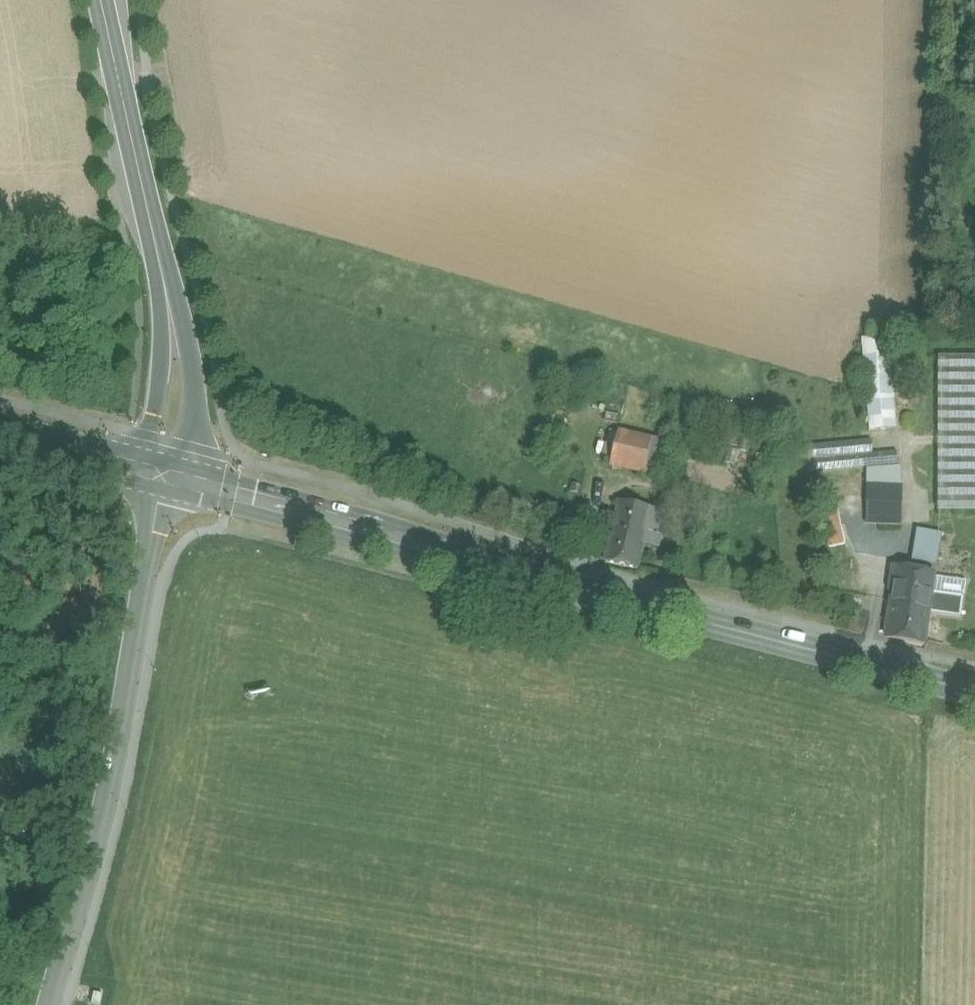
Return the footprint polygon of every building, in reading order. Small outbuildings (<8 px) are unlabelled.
[(889,336),(861,338),(870,430),(897,428),(889,336)] [(939,357),(938,511),(974,511),(974,357),(939,357)] [(668,443),(619,432),(611,466),(659,477),(668,443)] [(873,440),(775,449),(777,475),(899,465),(897,451),(874,453),(873,440)] [(899,467),(872,470),(874,481),(900,478),(899,467)] [(904,485),(879,485),(879,523),(902,524),(904,505),(904,485)] [(845,544),(834,497),(820,500),(830,546),(845,544)] [(654,509),(619,501),(612,530),(647,538),(648,533),(654,509)] [(668,512),(654,509),(648,533),(662,536),(668,512)] [(647,538),(612,530),(605,561),(639,569),(645,545),(647,538)] [(662,536),(648,533),(647,538),(645,545),(660,548),(662,536)] [(940,538),(917,534),(913,560),(936,564),(940,538)] [(897,568),(887,637),(925,643),(929,614),(934,578),(935,574),(897,568)] [(934,578),(929,614),(961,618),(966,582),(934,578)]
